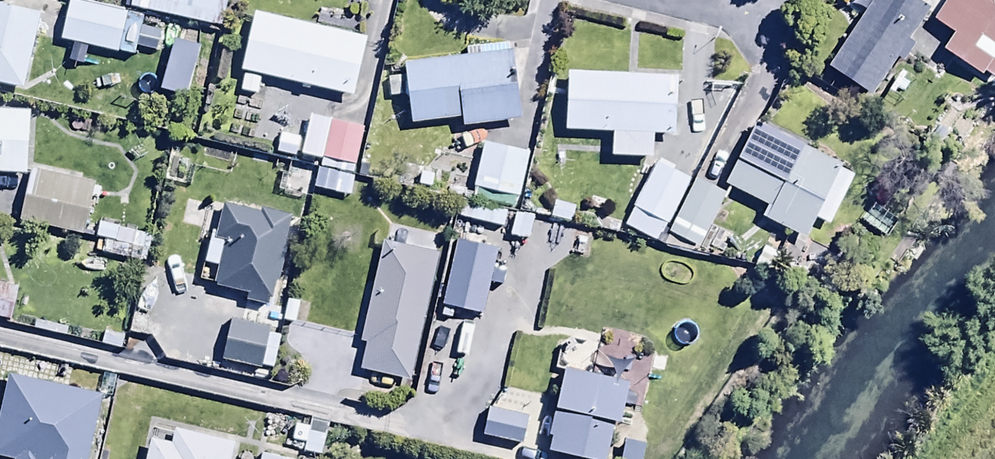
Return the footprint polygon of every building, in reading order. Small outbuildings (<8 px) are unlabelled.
[(77,0),(68,0),(60,43),(118,54),(127,9),(77,0)] [(126,6),(213,26),(219,0),(127,0),(126,6)] [(918,0),(869,0),(825,64),(867,93),(894,54),(900,59),(911,42),(904,37),(926,5),(918,0)] [(989,0),(942,0),(931,20),(949,31),(939,48),(980,72),(982,68),(992,75),(994,70),(994,3),(989,0)] [(19,88),(36,10),(0,2),(0,84),(19,88)] [(364,35),(252,8),(237,68),(240,68),(235,90),(255,94),(260,72),(350,94),(364,35)] [(460,55),(401,63),(408,125),(459,119),(461,127),(515,119),(505,39),(459,45),(460,55)] [(675,74),(568,69),(563,130),(610,132),(609,154),(651,156),(652,132),(672,133),(675,74)] [(0,107),(0,169),(24,169),(26,108),(0,107)] [(365,126),(307,114),(298,153),(317,157),(315,166),(354,174),(365,126)] [(298,136),(278,132),(274,156),(294,160),(298,136)] [(789,158),(746,134),(721,179),(766,205),(760,217),(800,239),(811,220),(821,226),(851,173),(797,143),(789,158)] [(527,151),(483,142),(470,200),(516,209),(527,151)] [(689,177),(654,159),(621,224),(656,242),(689,177)] [(95,181),(28,166),(17,219),(83,234),(95,181)] [(350,177),(317,170),(312,189),(346,196),(350,177)] [(725,190),(692,175),(666,232),(699,247),(725,190)] [(257,210),(220,201),(212,229),(208,228),(199,262),(213,265),(208,283),(245,292),(243,301),(266,307),(289,215),(258,207),(257,210)] [(504,213),(461,203),(458,216),(467,219),(466,223),(499,231),(504,213)] [(482,317),(490,281),(499,283),(501,273),(492,271),(498,244),(453,234),(437,306),(482,317)] [(439,253),(382,238),(357,339),(364,341),(357,368),(407,380),(439,253)] [(0,284),(0,318),(7,320),(15,288),(0,284)] [(227,318),(217,358),(258,368),(266,326),(227,318)] [(562,365),(544,434),(547,435),(544,447),(589,458),(599,458),(610,418),(614,419),(624,382),(562,365)] [(4,372),(0,391),(0,456),(9,458),(84,458),(99,393),(4,372)] [(524,416),(484,406),(477,436),(517,445),(524,416)] [(328,421),(307,417),(300,451),(322,455),(328,421)] [(171,424),(167,440),(146,435),(140,458),(228,458),(233,439),(171,424)] [(257,450),(256,458),(310,458),(257,450)]
